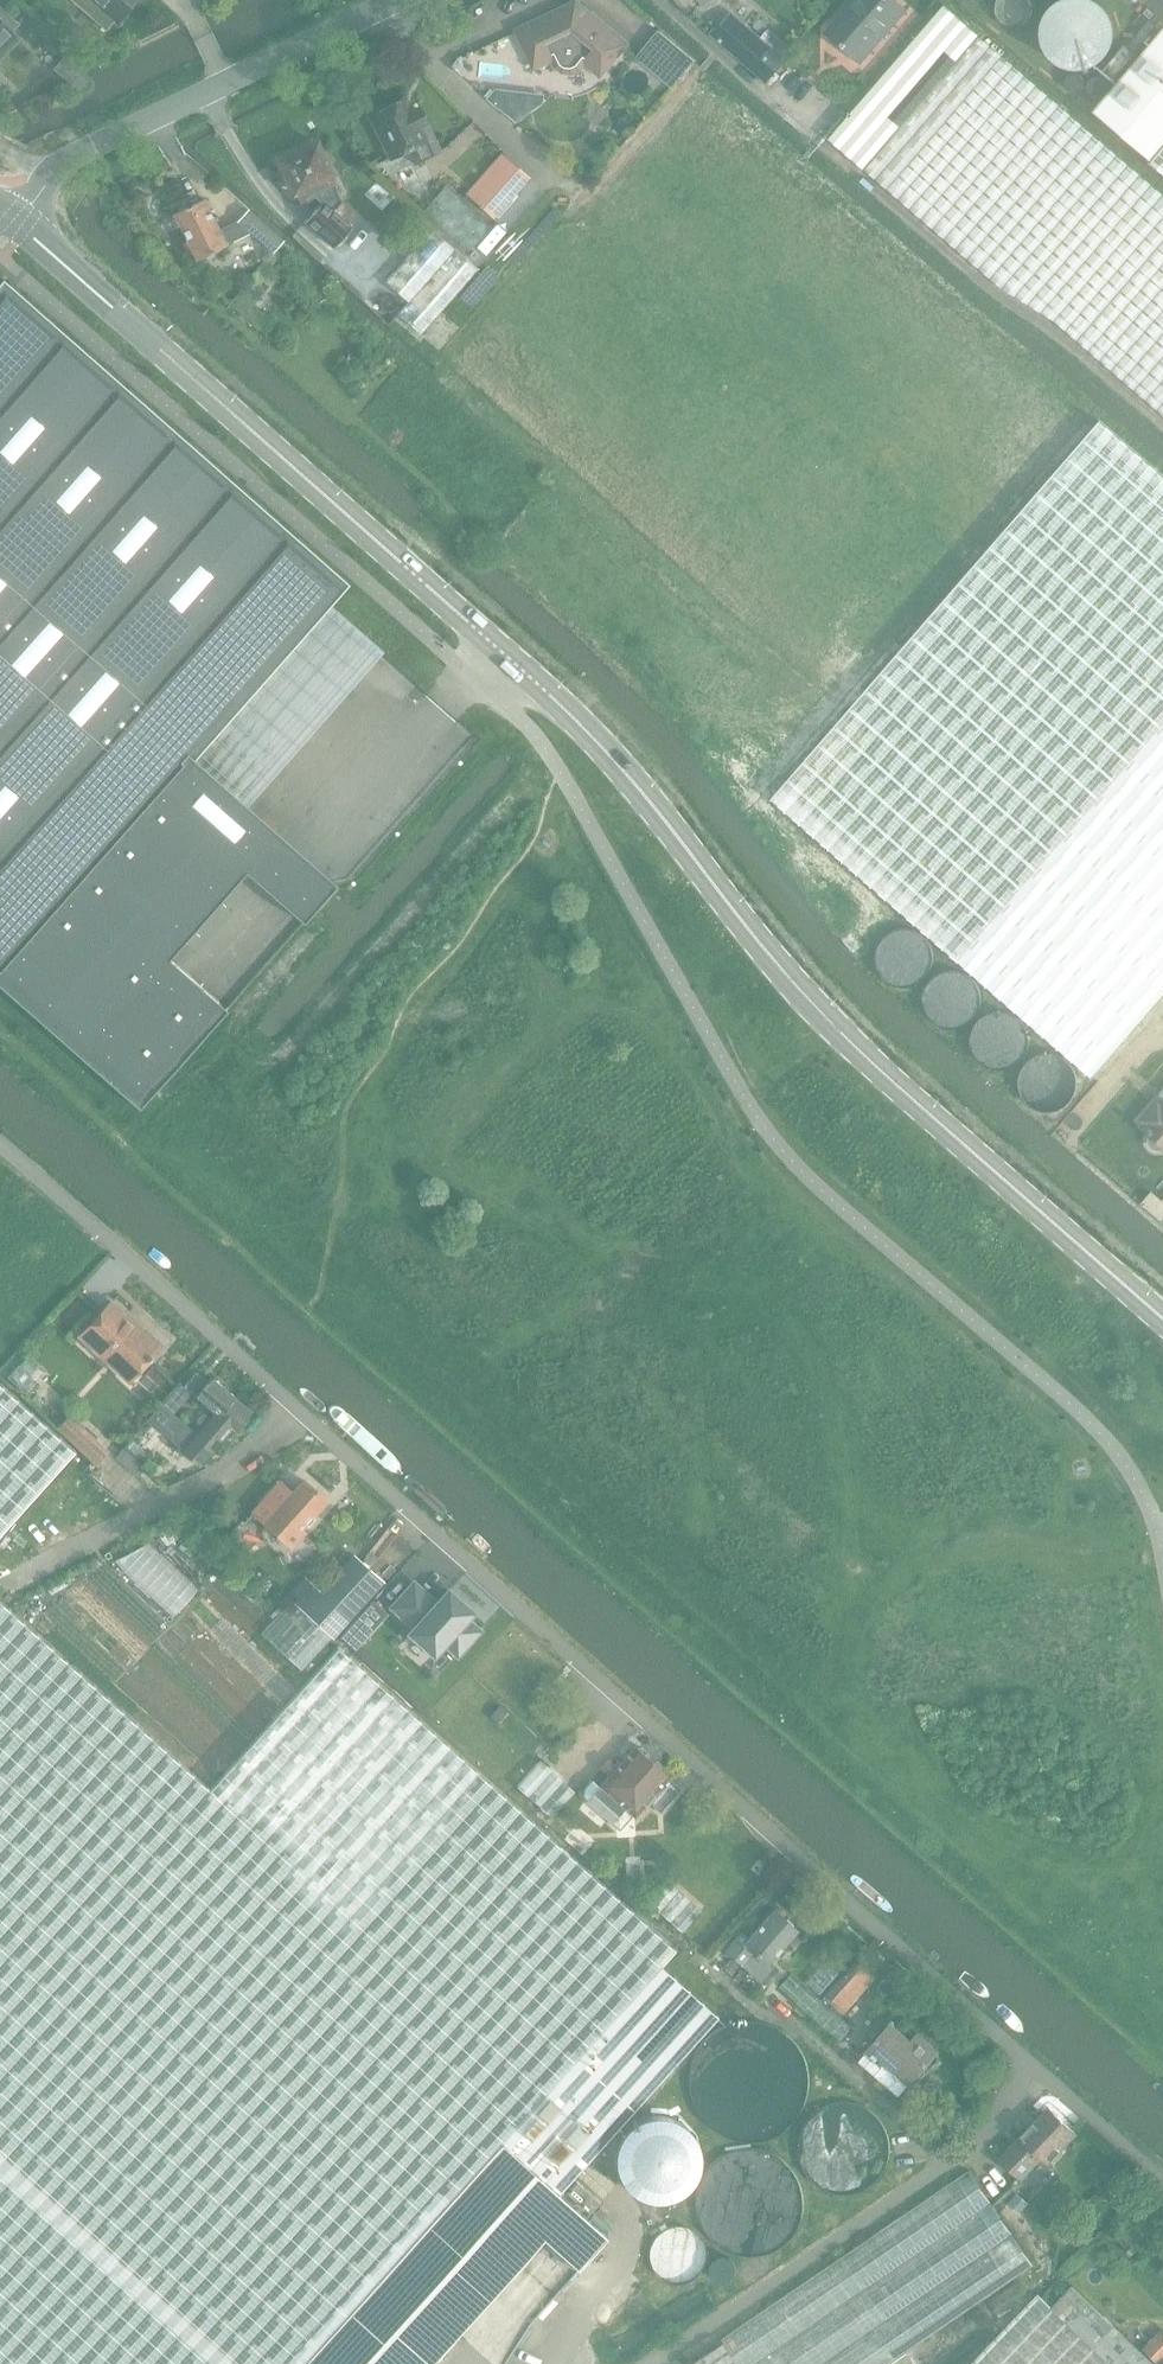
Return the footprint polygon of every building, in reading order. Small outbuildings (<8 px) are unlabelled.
[(106,31),(114,22),(115,23),(135,0),(71,0),(106,31)] [(905,14),(889,0),(853,0),(845,9),(848,11),(828,34),(861,63),(905,14)] [(554,60),(558,68),(564,72),(572,73),(580,71),(585,64),(601,77),(628,45),(577,3),(516,31),(535,69),(554,60)] [(16,37),(11,32),(19,24),(17,22),(0,6),(0,53),(16,37)] [(944,8),(828,141),(863,171),(979,38),(944,8)] [(712,35),(764,81),(783,60),(775,52),(731,13),(712,35)] [(697,60),(660,29),(636,57),(674,88),(697,60)] [(1094,113),(1150,163),(1162,174),(1162,30),(1094,113)] [(979,38),(863,171),(1000,289),(1055,324),(1162,417),(1162,196),(979,38)] [(1135,54),(1124,45),(1100,73),(1111,82),(1135,54)] [(462,56),(452,67),(463,77),(465,74),(463,57),(462,56)] [(441,153),(417,106),(411,109),(406,99),(370,117),(390,157),(408,148),(416,165),(441,153)] [(319,138),(276,159),(294,195),(296,194),(301,204),(320,194),(336,205),(344,197),(334,174),(336,173),(319,138)] [(465,194),(471,199),(493,218),(527,179),(499,155),(465,194)] [(494,225),(447,183),(420,215),(468,255),(494,225)] [(284,242),(248,210),(238,221),(218,231),(203,199),(174,213),(197,261),(250,235),(272,254),(284,242)] [(303,220),(334,247),(352,226),(322,199),(303,220)] [(477,270),(432,230),(385,283),(408,303),(397,315),(420,335),(477,270)] [(190,756),(327,601),(342,584),(3,285),(0,288),(0,972),(190,756)] [(772,798),(899,908),(1091,1076),(1162,993),(1162,475),(1100,420),(772,798)] [(0,972),(0,986),(139,1108),(226,1009),(168,958),(245,871),(278,833),(247,806),(190,756),(0,972)] [(1143,1127),(1141,1129),(1150,1137),(1148,1141),(1148,1145),(1151,1149),(1155,1151),(1160,1151),(1162,1148),(1162,1104),(1160,1107),(1156,1103),(1139,1123),(1143,1127)] [(1141,1203),(1162,1222),(1162,1208),(1148,1195),(1141,1203)] [(129,1381),(161,1347),(125,1313),(123,1315),(111,1303),(80,1335),(129,1381)] [(29,1354),(8,1377),(26,1394),(47,1371),(29,1354)] [(196,1371),(183,1386),(192,1393),(191,1393),(196,1396),(215,1413),(233,1428),(232,1428),(234,1430),(250,1412),(211,1379),(208,1382),(196,1371)] [(180,1383),(161,1405),(173,1414),(191,1393),(192,1393),(183,1386),(180,1383)] [(75,1453),(0,1386),(0,1535),(75,1453)] [(161,1405),(147,1422),(160,1433),(161,1431),(183,1450),(182,1451),(200,1466),(232,1428),(233,1428),(215,1413),(196,1435),(173,1414),(161,1405)] [(54,1428),(95,1466),(108,1451),(67,1413),(54,1428)] [(131,1439),(125,1446),(139,1458),(145,1451),(131,1439)] [(124,1446),(114,1458),(137,1477),(147,1465),(139,1458),(125,1446),(124,1446)] [(251,1511),(264,1522),(293,1548),(307,1532),(303,1529),(327,1502),(302,1479),(292,1490),(280,1479),(251,1511)] [(148,1543),(114,1562),(124,1573),(173,1619),(198,1590),(148,1543)] [(309,1581),(291,1600),(259,1632),(300,1670),(332,1638),(349,1619),(351,1620),(380,1588),(349,1559),(320,1591),(309,1581)] [(432,1601),(415,1586),(393,1608),(416,1629),(411,1634),(435,1655),(445,1644),(458,1655),(480,1632),(467,1620),(473,1613),(448,1592),(435,1607),(430,1603),(432,1601)] [(373,1600),(354,1621),(369,1634),(388,1613),(373,1600)] [(660,1966),(675,1950),(337,1648),(209,1791),(0,1603),(0,2363),(303,2363),(660,1966)] [(356,1626),(348,1635),(363,1649),(372,1639),(356,1626)] [(500,1705),(489,1717),(497,1723),(507,1711),(500,1705)] [(618,1828),(630,1814),(635,1818),(649,1802),(661,1813),(682,1790),(670,1779),(671,1777),(649,1757),(648,1753),(642,1748),(638,1748),(635,1745),(599,1785),(591,1779),(579,1794),(618,1828)] [(574,1789),(546,1763),(540,1758),(515,1784),(551,1815),(574,1789)] [(667,1880),(647,1902),(681,1932),(701,1910),(667,1880)] [(768,1964),(798,1929),(774,1909),(749,1938),(742,1932),(725,1952),(760,1981),(772,1967),(768,1964)] [(731,1959),(725,1966),(733,1973),(739,1966),(731,1959)] [(857,1960),(826,1996),(845,2013),(877,1977),(857,1960)] [(826,1961),(807,1982),(820,1993),(838,1973),(826,1961)] [(303,2363),(431,2363),(544,2239),(579,2270),(608,2238),(558,2194),(718,2017),(660,1966),(303,2363)] [(791,1972),(778,1987),(840,2042),(853,2028),(791,1972)] [(867,2052),(859,2061),(898,2096),(909,2084),(910,2084),(914,2080),(917,2083),(926,2073),(922,2071),(937,2054),(917,2036),(910,2044),(890,2026),(867,2052)] [(1075,2135),(1048,2109),(1001,2158),(1021,2177),(1041,2155),(1049,2162),(1075,2135)] [(733,2328),(736,2331),(720,2342),(736,2363),(884,2363),(1032,2265),(968,2171),(895,2217),(825,2263),(733,2328)] [(577,2182),(567,2193),(589,2213),(599,2202),(577,2182)] [(997,2316),(1027,2296),(1017,2282),(987,2301),(997,2316)] [(1052,2307),(1111,2363),(1155,2363),(1072,2285),(1052,2307)] [(1052,2307),(1038,2294),(971,2363),(1111,2363),(1052,2307)] [(1142,2349),(1159,2363),(1162,2363),(1162,2329),(1162,2328),(1142,2349)] [(688,2363),(736,2363),(720,2342),(698,2357),(688,2363)]
